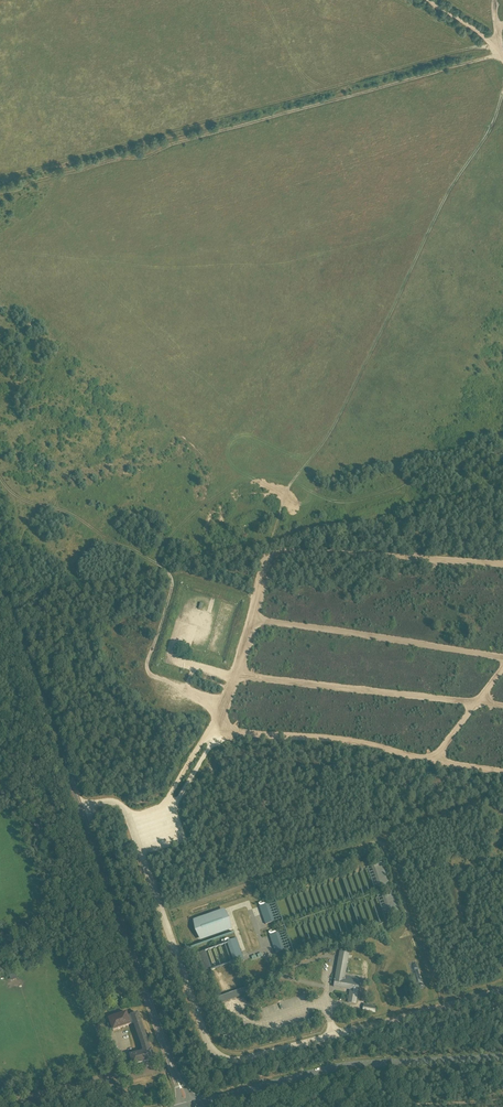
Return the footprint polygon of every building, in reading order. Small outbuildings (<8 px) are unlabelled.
[(381,887),(390,884),(382,862),(373,865),(373,866),(381,887)] [(391,916),(400,913),(392,890),(383,894),(383,895),(391,916)] [(267,903),(261,905),(260,906),(266,924),(274,921),(267,903)] [(198,922),(203,936),(227,928),(222,913),(198,922)] [(277,932),(273,934),(270,935),(276,953),(284,950),(277,932)] [(237,938),(229,940),(237,963),(244,960),(237,938)] [(204,972),(212,969),(205,951),(198,953),(204,972)] [(351,990),(348,1003),(356,1004),(358,991),(360,982),(360,978),(357,978),(356,982),(346,980),(347,976),(345,976),(349,953),(340,952),(336,974),(336,975),(336,978),(335,978),(334,987),(351,990)] [(142,1045),(143,1050),(144,1052),(130,1055),(133,1065),(149,1061),(155,1059),(152,1049),(150,1050),(149,1043),(138,1013),(132,1015),(132,1016),(128,1017),(127,1012),(109,1019),(113,1031),(131,1024),(134,1023),(142,1045)]
